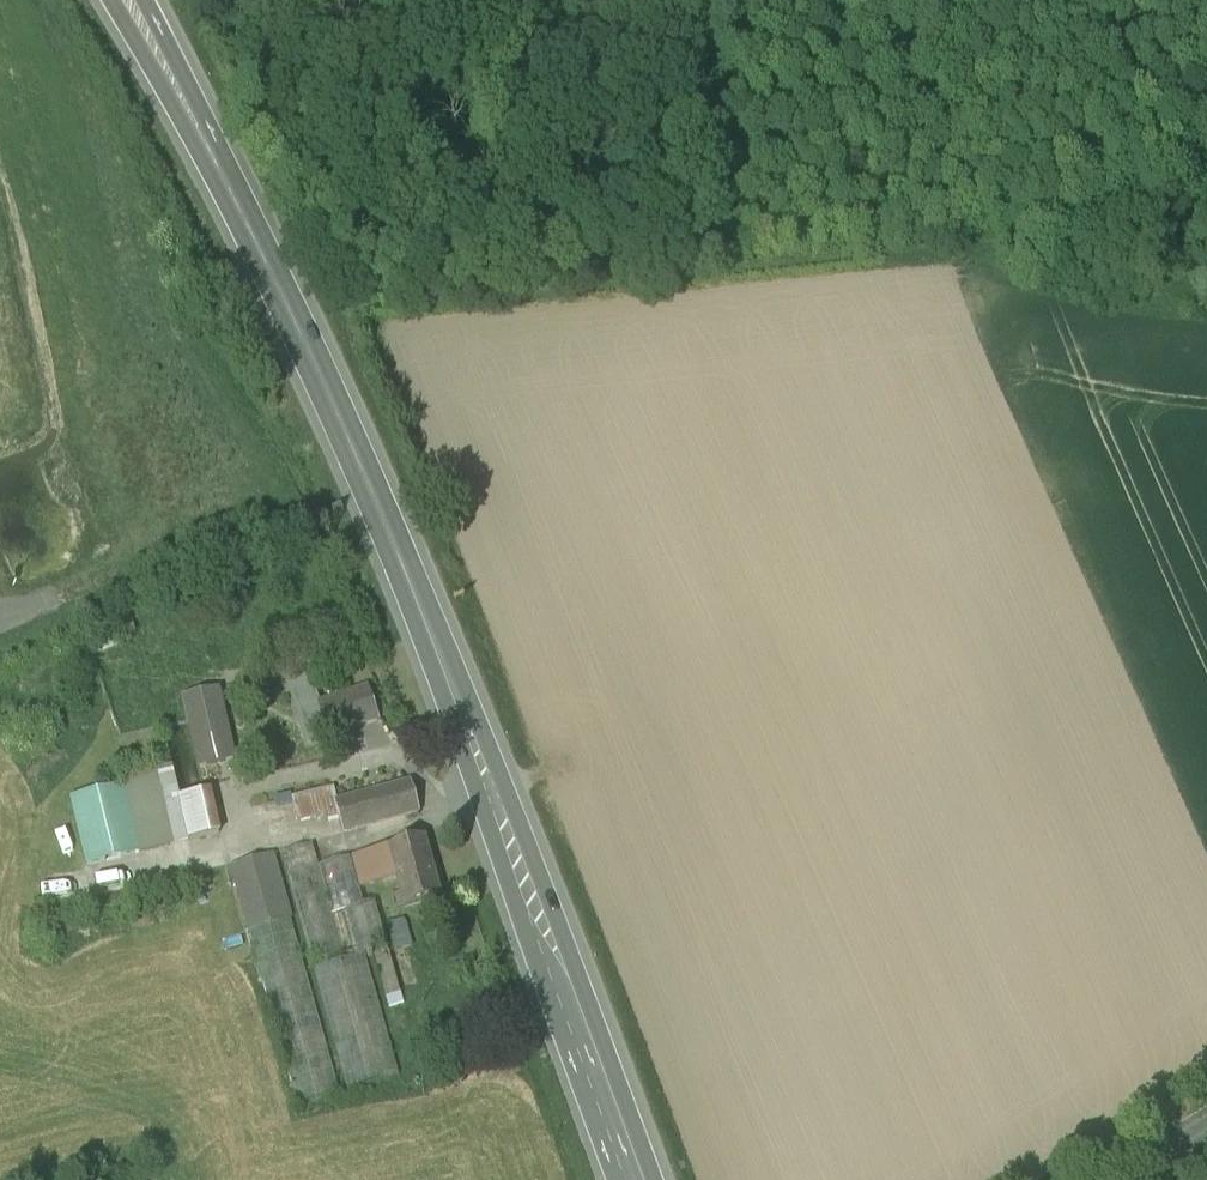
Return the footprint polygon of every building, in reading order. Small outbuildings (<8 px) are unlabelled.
[(220,689),(183,697),(188,721),(202,781),(219,777),(220,781),(240,776),(220,689)] [(368,689),(298,713),(308,743),(378,720),(368,689)] [(179,798),(205,792),(202,781),(188,721),(162,727),(179,798)] [(154,780),(124,787),(140,853),(170,845),(154,780)] [(410,784),(337,802),(340,819),(344,834),(418,814),(410,784)] [(124,787),(71,800),(87,865),(140,853),(124,787)] [(333,789),(293,799),(298,823),(324,818),(326,823),(340,819),(337,802),(333,789)] [(205,792),(179,798),(189,841),(220,834),(210,791),(205,792)] [(425,838),(351,859),(359,889),(360,889),(396,879),(396,877),(433,867),(425,838)] [(341,1093),(270,842),(227,854),(298,1105),(341,1093)] [(360,957),(345,961),(320,867),(314,845),(281,854),(347,1091),(400,1076),(366,956),(360,957)] [(351,859),(320,867),(345,961),(360,957),(347,911),(365,906),(360,889),(359,889),(351,859)] [(433,867),(396,877),(396,879),(404,908),(441,898),(433,867)] [(365,906),(347,911),(360,957),(366,956),(375,953),(388,950),(375,903),(365,906)] [(388,950),(375,953),(390,1009),(404,1006),(388,950)]
